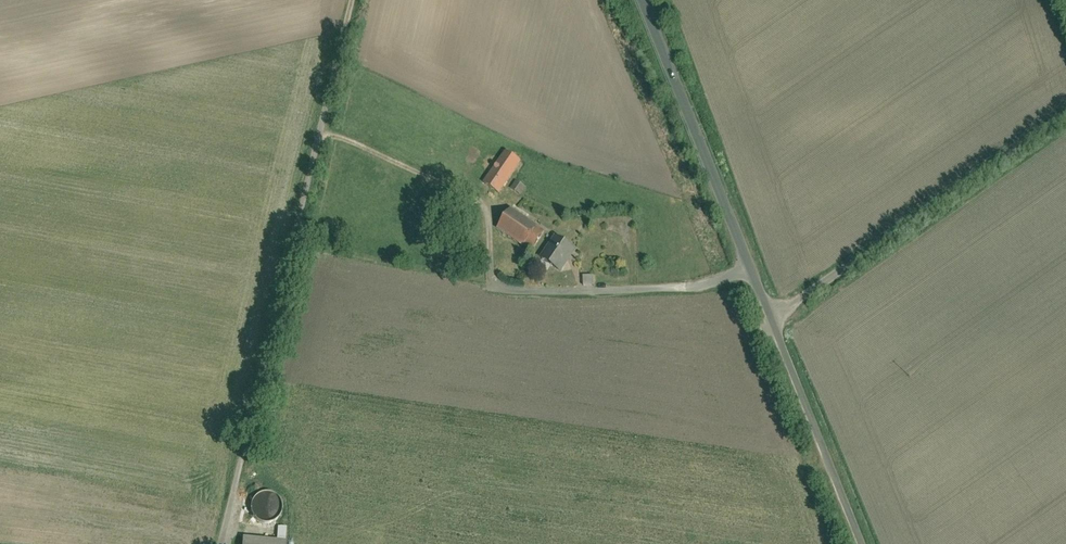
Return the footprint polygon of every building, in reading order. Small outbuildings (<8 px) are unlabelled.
[(523,162),(506,151),(493,171),(485,183),(502,194),(523,162)] [(521,193),(525,184),(513,179),(510,188),(521,193)] [(511,207),(496,229),(524,248),(526,246),(533,251),(545,234),(538,229),(539,227),(511,207)] [(580,251),(556,235),(540,257),(564,274),(580,251)] [(595,276),(584,276),(584,287),(595,287),(595,276)] [(763,328),(753,332),(756,340),(766,335),(763,328)] [(279,518),(282,513),(283,507),(281,501),(277,496),(272,493),(266,492),(260,494),(256,497),(252,502),(252,508),(253,514),(257,519),(262,522),(268,523),(274,522),(279,518)] [(279,526),(278,539),(286,540),(287,527),(279,526)]
